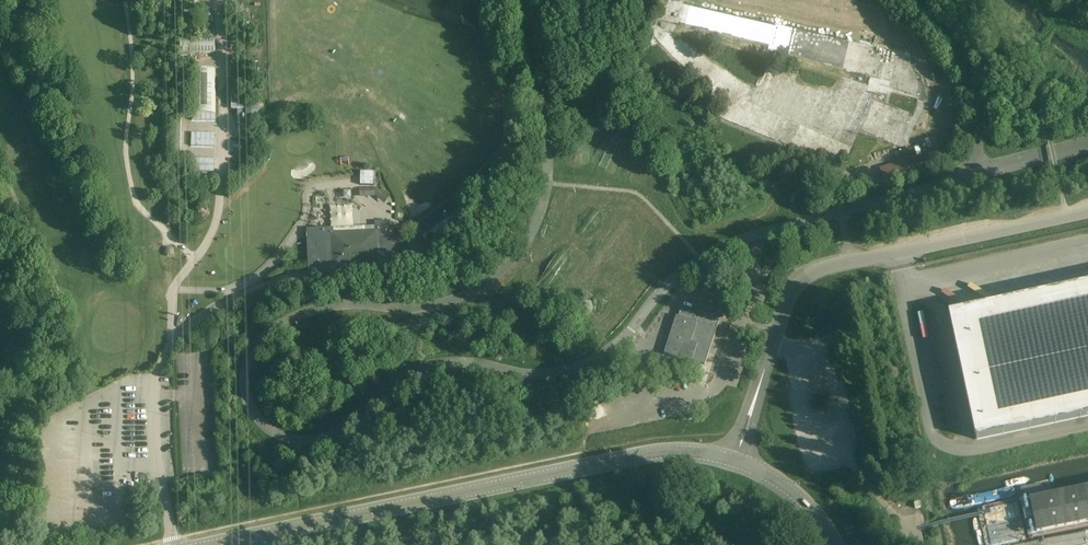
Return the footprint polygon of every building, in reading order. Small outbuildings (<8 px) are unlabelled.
[(914,35),(923,59),(931,56),(921,32),(914,35)] [(193,37),(179,37),(179,53),(214,53),(214,37),(193,37)] [(179,54),(179,70),(192,70),(192,54),(179,54)] [(215,121),(215,70),(191,70),(192,121),(215,121)] [(230,109),(243,109),(243,99),(243,96),(231,96),(230,109)] [(191,133),(190,146),(214,147),(214,134),(191,133)] [(885,185),(936,170),(931,153),(880,169),(885,185)] [(190,158),(189,172),(213,172),(214,159),(190,158)] [(361,172),(360,185),(373,185),(374,173),(361,172)] [(465,208),(429,234),(438,246),(474,220),(465,208)] [(432,253),(432,244),(404,245),(403,221),(375,222),(375,227),(333,228),(333,229),(308,230),(310,277),(358,275),(358,279),(375,279),(375,268),(433,266),(432,253)] [(423,237),(427,243),(432,241),(428,234),(423,237)] [(949,314),(976,440),(1087,416),(1087,284),(949,314)] [(719,321),(681,309),(678,317),(676,316),(664,354),(689,363),(689,360),(705,365),(719,321)] [(977,509),(985,544),(1010,544),(1087,527),(1087,486),(977,509)]
